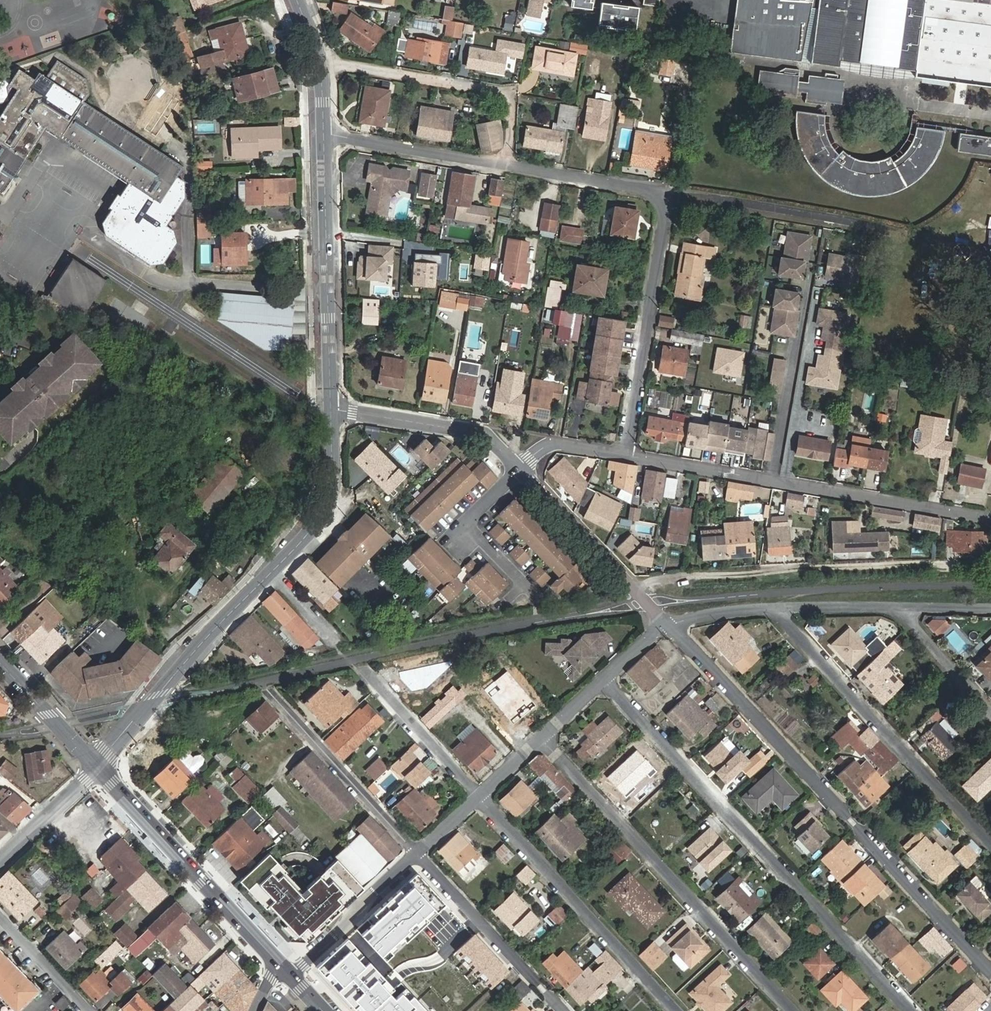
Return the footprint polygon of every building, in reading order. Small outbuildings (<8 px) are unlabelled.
[(198,10),(223,0),(194,0),(198,10)] [(531,3),(534,9),(542,11),(544,2),(554,5),(555,0),(532,0),(531,3)] [(830,63),(838,64),(839,58),(859,60),(859,57),(894,62),(894,66),(914,68),(914,74),(927,76),(990,84),(990,2),(979,0),(736,0),(730,49),(830,63)] [(347,4),(335,2),(333,12),(346,14),(347,4)] [(540,18),(542,11),(534,9),(531,3),(528,15),(540,18)] [(598,27),(618,30),(620,9),(612,8),(613,5),(601,4),(598,27)] [(453,9),(444,7),(442,19),(451,20),(453,9)] [(620,9),(618,30),(636,32),(639,8),(628,7),(628,10),(620,9)] [(399,20),(400,13),(386,10),(385,18),(399,20)] [(515,30),(516,12),(505,11),(503,29),(515,30)] [(373,30),(372,29),(352,14),(340,30),(348,36),(351,32),(365,43),(362,46),(370,52),(384,31),(377,25),(373,30)] [(182,34),(176,19),(169,21),(175,37),(182,34)] [(447,21),(445,34),(459,36),(461,24),(447,21)] [(251,54),(242,23),(212,31),(214,40),(221,38),(224,50),(197,58),(200,69),(251,54)] [(351,32),(348,36),(362,46),(365,43),(351,32)] [(421,42),(417,42),(407,40),(405,56),(438,62),(441,43),(422,39),(421,42)] [(524,54),(525,45),(499,40),(497,49),(524,54)] [(447,65),(453,66),(456,42),(449,41),(447,65)] [(570,52),(587,54),(588,44),(571,43),(570,52)] [(575,53),(536,46),(532,67),(571,74),(575,53)] [(505,54),(470,48),(467,67),(502,73),(505,54)] [(627,54),(619,52),(617,67),(625,68),(627,54)] [(910,77),(927,76),(914,74),(914,68),(894,66),(894,62),(859,57),(859,60),(839,58),(838,64),(830,63),(850,71),(870,75),(891,77),(910,77)] [(675,75),(677,60),(664,58),(661,72),(675,75)] [(38,128),(121,181),(99,218),(102,229),(147,258),(161,256),(171,240),(168,228),(160,223),(179,193),(177,177),(169,172),(175,162),(76,100),(81,91),(78,78),(49,60),(38,77),(31,72),(26,79),(11,69),(0,86),(0,89),(4,94),(0,102),(0,189),(38,128)] [(777,71),(759,69),(756,91),(766,92),(770,100),(781,94),(796,96),(797,90),(806,91),(805,98),(841,102),(843,78),(808,74),(807,81),(798,80),(799,69),(784,67),(777,71)] [(274,70),(236,80),(241,101),(279,90),(274,70)] [(384,124),(390,91),(365,86),(363,102),(365,102),(362,120),(384,124)] [(598,90),(597,98),(610,100),(611,93),(598,90)] [(140,127),(157,138),(180,103),(163,92),(140,127)] [(590,96),(583,134),(604,138),(610,100),(597,98),(590,96)] [(575,128),(579,106),(561,103),(557,123),(554,122),(553,130),(528,126),(524,145),(560,151),(565,126),(575,128)] [(453,113),(421,108),(416,137),(448,142),(453,113)] [(897,157),(891,160),(888,155),(883,157),(878,159),(874,159),(868,159),(863,159),(857,158),(851,156),(846,153),(841,149),(837,153),(833,148),(829,143),(826,136),(824,130),(822,122),(823,113),(795,109),(794,118),(794,124),(795,132),(798,143),(803,155),(811,167),(818,174),(824,180),(835,187),(845,191),(857,194),(872,195),(884,194),(895,190),(904,186),(911,182),(919,176),(927,167),(933,159),(937,151),(941,142),(943,136),(943,129),(915,125),(915,128),(913,134),(911,140),(908,146),(902,152),(897,157)] [(482,151),(499,148),(501,127),(498,119),(476,124),(482,151)] [(279,147),(279,126),(232,128),(233,157),(271,155),(270,147),(279,147)] [(631,162),(641,164),(646,135),(650,136),(651,131),(638,128),(631,162)] [(641,164),(666,169),(671,135),(651,131),(650,136),(646,135),(641,164)] [(959,131),(957,149),(990,154),(990,135),(959,131)] [(212,160),(198,162),(199,173),(213,171),(212,160)] [(621,163),(610,162),(609,170),(620,171),(621,163)] [(386,167),(370,164),(368,180),(372,180),(375,181),(374,186),(371,189),(367,212),(386,215),(390,194),(398,189),(406,190),(409,171),(394,168),(389,171),(386,167)] [(473,175),(453,172),(450,197),(449,204),(457,206),(470,207),(473,175)] [(437,175),(423,173),(420,194),(433,197),(437,175)] [(501,180),(492,178),(490,192),(499,194),(501,180)] [(248,180),(248,204),(287,203),(287,179),(248,180)] [(499,194),(490,192),(488,202),(498,204),(500,194),(499,194)] [(211,222),(210,203),(197,203),(197,222),(211,222)] [(546,203),(543,222),(555,224),(558,205),(546,203)] [(457,206),(449,204),(447,218),(459,219),(460,214),(456,213),(457,206)] [(470,207),(457,206),(456,213),(460,214),(459,219),(489,223),(490,210),(470,207)] [(637,210),(614,206),(609,232),(632,236),(637,210)] [(197,236),(211,236),(211,222),(197,222),(197,236)] [(555,224),(543,222),(541,228),(553,231),(555,224)] [(429,225),(429,235),(438,235),(438,225),(429,225)] [(564,227),(561,238),(573,241),(575,229),(564,227)] [(582,230),(575,229),(573,241),(580,242),(582,230)] [(246,232),(222,232),(222,248),(215,248),(215,263),(243,263),(246,263),(246,232)] [(784,258),(804,262),(807,262),(812,236),(789,232),(784,258)] [(374,245),(410,249),(411,239),(375,235),(374,245)] [(523,264),(524,261),(527,241),(508,237),(502,271),(513,273),(512,277),(522,279),(525,264),(523,264)] [(697,284),(699,274),(702,257),(712,259),(714,249),(681,243),(676,272),(679,273),(676,294),(697,298),(699,285),(697,284)] [(414,261),(412,261),(412,284),(439,286),(441,263),(430,262),(430,253),(415,252),(414,261)] [(825,276),(844,279),(842,287),(855,290),(862,256),(847,253),(846,257),(830,253),(825,276)] [(474,269),(486,271),(488,259),(476,257),(474,269)] [(779,274),(802,278),(804,262),(784,258),(781,258),(779,274)] [(40,298),(37,311),(62,317),(68,306),(82,314),(101,279),(67,260),(45,299),(40,298)] [(529,262),(524,261),(523,264),(525,264),(522,279),(512,277),(512,279),(525,281),(529,262)] [(587,291),(587,292),(603,295),(607,270),(578,265),(573,288),(587,291)] [(563,289),(548,287),(545,305),(559,307),(563,289)] [(468,307),(470,294),(442,288),(439,303),(456,306),(456,304),(468,307)] [(799,293),(776,289),(773,306),(776,306),(796,310),(799,293)] [(470,305),(479,307),(480,296),(472,295),(470,305)] [(222,298),(220,319),(286,351),(297,351),(297,341),(298,341),(297,306),(222,298)] [(381,300),(365,299),(363,324),(379,325),(381,300)] [(796,310),(776,306),(772,332),(795,336),(799,310),(796,310)] [(548,307),(546,320),(557,322),(559,309),(548,307)] [(848,313),(820,308),(817,324),(824,325),(822,338),(827,339),(826,348),(842,350),(848,313)] [(564,323),(565,310),(559,309),(557,322),(564,323)] [(673,317),(658,313),(657,325),(671,327),(673,317)] [(626,321),(596,315),(593,334),(622,339),(626,321)] [(698,343),(700,333),(672,328),(670,338),(698,343)] [(8,437),(19,427),(23,431),(88,373),(86,370),(97,360),(74,334),(63,344),(64,346),(0,403),(0,428),(8,437)] [(622,339),(593,334),(589,352),(619,358),(622,339)] [(665,357),(663,369),(683,372),(687,348),(663,344),(661,356),(665,357)] [(719,348),(715,371),(741,376),(744,352),(719,348)] [(842,350),(826,348),(824,356),(819,355),(817,369),(809,368),(807,383),(836,387),(842,350)] [(590,372),(613,376),(615,377),(619,358),(589,352),(586,371),(590,372)] [(378,385),(401,389),(404,370),(405,361),(383,357),(378,385)] [(774,358),(769,392),(782,394),(787,360),(774,358)] [(695,379),(699,360),(690,359),(686,377),(695,379)] [(461,360),(453,403),(474,407),(482,364),(461,360)] [(442,373),(443,368),(444,364),(428,362),(423,397),(444,402),(448,374),(442,373)] [(868,370),(857,368),(856,379),(866,381),(868,370)] [(585,400),(607,405),(608,404),(610,393),(611,384),(613,376),(590,372),(588,384),(585,399),(585,400)] [(902,372),(900,386),(908,387),(910,373),(902,372)] [(533,380),(532,387),(560,392),(561,385),(533,380)] [(960,381),(950,380),(948,389),(958,391),(960,381)] [(585,399),(588,384),(579,382),(576,398),(585,399)] [(509,386),(508,392),(520,394),(521,388),(509,386)] [(560,392),(532,387),(527,415),(546,419),(550,396),(559,397),(560,392)] [(521,415),(524,395),(520,394),(508,392),(497,390),(493,410),(521,415)] [(610,393),(608,404),(618,406),(620,395),(610,393)] [(666,437),(685,440),(688,423),(673,421),(650,417),(647,434),(655,435),(655,440),(666,441),(666,437)] [(939,472),(946,473),(951,444),(942,442),(946,421),(922,417),(920,430),(922,434),(921,442),(917,445),(916,453),(926,455),(928,452),(933,453),(934,456),(942,457),(939,472)] [(709,421),(708,426),(704,449),(724,452),(729,424),(709,421)] [(688,423),(685,440),(685,445),(704,449),(708,426),(688,423)] [(768,430),(749,427),(744,451),(753,453),(752,457),(770,460),(774,434),(768,433),(768,430)] [(922,434),(920,430),(917,429),(914,444),(917,445),(921,442),(922,434)] [(601,441),(616,441),(616,432),(602,432),(601,441)] [(445,438),(435,436),(426,445),(440,459),(454,446),(445,438)] [(831,442),(800,436),(796,454),(828,459),(831,442)] [(866,465),(869,447),(871,439),(853,436),(852,444),(838,442),(834,463),(848,466),(849,462),(866,465)] [(397,469),(371,443),(354,459),(388,493),(400,481),(393,474),(397,469)] [(866,465),(884,468),(887,450),(869,447),(866,465)] [(190,496),(210,513),(243,474),(223,457),(190,496)] [(491,474),(475,457),(465,467),(457,459),(404,510),(420,526),(424,521),(429,526),(477,480),(484,487),(490,482),(486,478),(491,474)] [(577,504),(586,485),(561,459),(547,472),(577,504)] [(609,461),(608,469),(616,471),(617,462),(609,461)] [(617,462),(616,471),(613,485),(632,494),(637,465),(617,462)] [(957,480),(981,487),(982,483),(985,469),(962,463),(957,480)] [(641,498),(661,501),(662,496),(665,479),(666,473),(646,469),(641,498)] [(490,482),(495,477),(491,474),(486,478),(490,482)] [(676,480),(665,479),(662,496),(673,497),(676,480)] [(705,493),(707,484),(700,482),(698,492),(705,493)] [(740,485),(727,483),(726,490),(725,500),(729,501),(730,494),(738,495),(740,485)] [(9,495),(0,485),(0,503),(9,495)] [(597,500),(600,495),(586,488),(578,504),(588,509),(583,519),(609,531),(621,505),(617,503),(614,509),(597,500)] [(800,508),(803,495),(788,493),(786,505),(800,508)] [(617,503),(600,495),(597,500),(614,509),(617,503)] [(584,574),(513,500),(498,514),(559,577),(549,586),(555,592),(560,586),(564,583),(569,588),(584,574)] [(157,510),(168,520),(173,514),(162,504),(157,510)] [(638,521),(639,509),(630,507),(628,520),(638,521)] [(872,515),(902,521),(903,514),(873,508),(872,515)] [(682,514),(669,511),(664,541),(684,545),(691,510),(683,509),(682,514)] [(338,540),(316,562),(338,586),(389,535),(365,513),(347,531),(347,540),(338,540)] [(938,535),(940,521),(915,516),(913,528),(935,532),(935,534),(938,535)] [(725,535),(727,558),(755,556),(751,520),(739,522),(740,533),(730,534),(729,522),(724,523),(724,529),(725,535)] [(424,530),(429,526),(424,521),(420,526),(424,530)] [(784,521),(771,522),(771,529),(766,529),(768,556),(787,555),(786,521),(784,521)] [(739,522),(729,522),(730,534),(740,533),(739,522)] [(151,561),(170,576),(188,556),(186,554),(192,548),(195,545),(183,535),(169,523),(156,538),(161,541),(156,547),(160,550),(151,561)] [(834,552),(867,551),(867,533),(846,534),(845,523),(833,523),(834,552)] [(497,524),(487,534),(498,546),(508,537),(497,524)] [(701,560),(727,558),(725,535),(705,537),(705,530),(699,531),(701,560)] [(347,540),(347,531),(343,531),(337,537),(338,540),(347,540)] [(986,552),(986,542),(986,534),(948,532),(948,545),(955,546),(955,551),(986,552)] [(867,533),(867,551),(889,550),(888,533),(867,533)] [(653,548),(642,546),(631,535),(618,547),(634,563),(650,566),(653,548)] [(424,546),(428,542),(424,537),(419,541),(424,546)] [(417,563),(450,596),(459,587),(449,576),(451,575),(429,553),(434,548),(428,542),(424,546),(419,541),(407,553),(417,563)] [(517,545),(507,555),(519,567),(529,557),(517,545)] [(429,553),(451,575),(455,570),(450,564),(446,568),(436,558),(440,554),(434,548),(429,553)] [(8,558),(0,552),(0,566),(8,558)] [(445,601),(450,596),(417,563),(407,553),(403,557),(445,601)] [(450,564),(440,554),(436,558),(446,568),(450,564)] [(337,590),(307,559),(293,574),(329,611),(336,604),(329,597),(337,590)] [(462,584),(484,606),(493,597),(501,590),(495,584),(500,580),(488,568),(484,572),(479,567),(476,570),(468,561),(462,567),(470,576),(462,584)] [(484,572),(488,568),(483,563),(479,567),(484,572)] [(0,605),(19,588),(8,576),(12,572),(7,566),(3,570),(0,567),(0,605)] [(527,576),(538,588),(549,578),(537,566),(527,576)] [(212,575),(197,592),(207,600),(214,605),(232,584),(227,580),(225,578),(220,583),(212,575)] [(19,588),(0,605),(10,615),(37,589),(27,579),(19,588)] [(505,586),(500,580),(495,584),(501,590),(503,588),(505,586)] [(566,591),(569,588),(564,583),(560,586),(566,591)] [(343,597),(337,590),(329,597),(336,604),(343,597)] [(312,633),(274,592),(264,603),(302,643),(312,633)] [(38,605),(11,631),(21,641),(47,615),(38,605)] [(63,618),(58,613),(51,620),(56,624),(63,618)] [(21,641),(41,663),(65,640),(53,628),(56,624),(51,620),(47,615),(21,641)] [(249,616),(232,633),(239,641),(257,624),(249,616)] [(938,636),(949,627),(944,621),(933,621),(928,625),(938,636)] [(727,623),(709,639),(732,665),(734,663),(739,669),(754,655),(749,650),(751,648),(745,642),(750,637),(739,625),(734,630),(727,623)] [(811,623),(806,627),(811,632),(815,627),(811,623)] [(284,654),(257,624),(239,641),(252,654),(256,651),(260,646),(275,662),(284,654)] [(867,648),(848,628),(831,644),(858,672),(871,660),(873,658),(866,650),(867,648)] [(605,631),(595,632),(605,644),(612,638),(605,631)] [(563,654),(572,664),(572,672),(568,676),(572,682),(582,673),(580,671),(597,655),(596,653),(605,644),(595,632),(584,634),(574,643),(569,637),(561,637),(561,641),(545,641),(545,653),(563,654)] [(318,639),(312,633),(302,643),(307,649),(318,639)] [(138,640),(131,649),(153,665),(160,656),(138,640)] [(858,672),(856,675),(884,703),(903,684),(888,669),(884,673),(879,668),(883,664),(895,653),(887,645),(873,658),(871,660),(858,672)] [(256,651),(269,665),(273,664),(275,662),(260,646),(256,651)] [(666,659),(654,646),(626,671),(646,693),(656,683),(649,676),(652,673),(666,659)] [(990,679),(990,646),(973,662),(990,680),(990,679)] [(68,655),(48,674),(77,702),(135,688),(153,665),(131,649),(119,663),(85,672),(80,667),(86,661),(81,656),(75,662),(68,655)] [(787,656),(774,668),(784,679),(797,666),(787,656)] [(572,672),(572,664),(564,672),(568,676),(572,672)] [(879,668),(884,673),(888,669),(883,664),(879,668)] [(659,680),(652,673),(649,676),(656,683),(659,680)] [(813,686),(820,679),(816,675),(808,681),(813,686)] [(284,691),(293,690),(293,678),(277,679),(277,682),(283,682),(284,691)] [(345,711),(348,715),(350,713),(359,704),(348,693),(343,697),(328,681),(303,704),(326,728),(345,711)] [(458,692),(454,687),(446,694),(448,696),(455,704),(466,694),(461,689),(458,692)] [(4,713),(11,715),(15,705),(0,689),(0,713),(4,713)] [(666,714),(683,732),(704,713),(700,709),(696,713),(686,703),(691,699),(687,695),(666,714)] [(455,704),(448,696),(441,702),(448,710),(455,704)] [(709,696),(705,703),(716,710),(720,703),(709,696)] [(696,713),(700,709),(691,699),(686,703),(696,713)] [(448,710),(441,702),(440,703),(439,701),(435,704),(437,706),(427,715),(435,723),(448,710)] [(278,716),(265,702),(247,719),(260,733),(278,716)] [(369,706),(363,712),(377,727),(382,721),(369,706)] [(938,707),(918,726),(923,732),(920,735),(942,759),(959,744),(953,736),(939,721),(937,719),(944,713),(938,707)] [(352,716),(355,719),(363,712),(360,709),(352,716)] [(363,712),(355,719),(369,734),(377,727),(363,712)] [(704,713),(683,732),(690,739),(699,731),(706,724),(711,730),(715,725),(704,713)] [(622,730),(609,715),(587,736),(589,738),(581,745),(591,756),(598,749),(599,750),(622,730)] [(352,716),(339,728),(342,731),(355,719),(352,716)] [(939,721),(953,736),(958,731),(945,716),(939,721)] [(355,719),(342,731),(356,746),(369,734),(355,719)] [(201,725),(217,742),(223,736),(207,720),(201,725)] [(848,721),(839,729),(849,740),(854,745),(863,737),(848,721)] [(704,736),(711,730),(706,724),(699,731),(704,736)] [(342,731),(339,728),(324,741),(327,745),(342,731)] [(497,752),(476,729),(454,750),(475,772),(497,752)] [(849,740),(839,729),(831,736),(841,747),(849,740)] [(327,745),(341,760),(356,746),(342,731),(327,745)] [(892,754),(870,731),(863,737),(854,745),(862,754),(863,752),(877,767),(881,763),(892,754)] [(730,754),(718,742),(704,756),(715,768),(714,770),(723,780),(745,758),(736,749),(730,754)] [(417,748),(414,744),(408,750),(411,753),(417,748)] [(163,788),(173,798),(195,777),(193,775),(203,765),(204,758),(200,755),(195,756),(192,758),(184,749),(154,778),(163,788)] [(220,761),(228,754),(223,749),(216,756),(220,761)] [(51,770),(49,750),(35,751),(35,753),(26,754),(30,786),(35,786),(34,780),(43,779),(41,772),(51,770)] [(766,759),(759,750),(754,754),(762,763),(766,759)] [(393,764),(404,775),(414,786),(427,773),(406,751),(393,764)] [(311,752),(292,769),(306,784),(324,766),(311,752)] [(539,753),(528,763),(540,777),(546,772),(561,788),(555,793),(564,803),(576,792),(539,753)] [(762,763),(754,754),(744,764),(741,766),(749,775),(762,763)] [(887,770),(898,761),(892,754),(881,763),(887,770)] [(365,771),(375,781),(388,768),(378,759),(365,771)] [(837,776),(854,794),(863,786),(861,784),(876,771),(866,761),(860,766),(854,760),(837,776)] [(964,785),(977,799),(990,787),(990,760),(964,785)] [(19,772),(7,763),(0,771),(0,773),(11,782),(19,772)] [(881,763),(877,767),(879,768),(883,774),(887,770),(881,763)] [(393,764),(389,767),(400,779),(404,775),(393,764)] [(231,774),(237,768),(234,765),(228,771),(231,774)] [(330,773),(324,766),(306,784),(312,791),(330,773)] [(260,792),(237,768),(231,774),(238,782),(233,787),(249,803),(260,792)] [(655,783),(641,768),(618,790),(630,803),(648,787),(649,789),(655,783)] [(782,808),(794,796),(771,771),(743,798),(757,812),(772,798),(782,808)] [(863,786),(854,794),(866,808),(889,786),(876,771),(861,784),(863,786)] [(359,804),(330,773),(312,791),(340,822),(359,804)] [(539,800),(522,782),(501,801),(516,816),(527,805),(531,808),(539,800)] [(182,801),(192,811),(211,793),(201,783),(182,801)] [(372,784),(367,788),(374,796),(379,791),(372,784)] [(274,813),(280,807),(277,804),(282,799),(272,788),(260,799),(274,813)] [(421,795),(414,788),(397,804),(405,813),(427,792),(425,791),(421,795)] [(16,822),(31,808),(9,789),(0,798),(0,809),(16,822)] [(430,795),(427,792),(405,813),(421,830),(437,815),(432,808),(436,805),(428,796),(430,795)] [(211,793),(192,811),(200,820),(200,819),(208,827),(226,810),(211,793)] [(252,806),(212,844),(225,858),(237,872),(251,860),(270,842),(262,833),(256,838),(252,832),(264,820),(252,806)] [(274,813),(272,815),(288,832),(296,824),(280,807),(274,813)] [(572,824),(586,840),(602,825),(588,810),(576,821),(572,824)] [(15,823),(0,811),(0,837),(8,830),(15,823)] [(828,834),(820,826),(813,819),(815,818),(809,811),(794,826),(800,833),(796,837),(810,852),(828,834)] [(553,813),(534,831),(562,861),(586,840),(572,824),(576,821),(568,812),(560,820),(553,813)] [(370,816),(357,828),(361,833),(334,858),(336,860),(362,888),(402,851),(370,816)] [(940,820),(934,826),(946,837),(952,831),(940,820)] [(688,850),(701,863),(710,855),(717,863),(730,851),(710,830),(688,850)] [(481,856),(458,832),(439,850),(469,881),(482,868),(475,862),(481,856)] [(952,858),(951,857),(946,851),(941,855),(920,832),(905,846),(910,851),(908,853),(931,878),(932,876),(938,882),(948,872),(943,867),(952,858)] [(126,849),(118,840),(101,857),(102,858),(101,859),(116,874),(115,875),(120,881),(110,891),(116,898),(145,870),(136,859),(138,857),(134,854),(131,850),(129,852),(126,849)] [(610,848),(621,860),(630,852),(618,840),(610,848)] [(847,848),(840,841),(838,843),(821,859),(843,882),(862,865),(851,853),(848,856),(844,851),(847,848)] [(515,854),(505,843),(495,853),(505,863),(515,854)] [(966,843),(962,847),(974,860),(978,856),(966,843)] [(962,847),(954,854),(961,861),(967,867),(974,860),(962,847)] [(245,890),(254,898),(283,871),(267,854),(255,865),(244,875),(242,877),(238,881),(245,890)] [(954,854),(951,857),(952,858),(943,867),(948,872),(961,861),(954,854)] [(710,855),(701,863),(708,871),(717,863),(710,855)] [(237,872),(242,877),(244,875),(255,865),(251,860),(237,872)] [(362,888),(336,860),(301,893),(284,874),(285,873),(283,871),(254,898),(264,910),(268,906),(274,913),(280,920),(277,923),(292,940),(301,932),(309,940),(363,889),(362,888)] [(768,885),(774,879),(760,865),(758,867),(760,869),(756,872),(768,885)] [(862,865),(843,882),(856,895),(872,880),(871,879),(874,877),(862,865)] [(525,866),(515,875),(521,881),(524,884),(534,875),(525,866)] [(0,878),(0,898),(10,908),(28,891),(8,870),(0,878)] [(145,870),(116,898),(105,909),(114,919),(130,905),(127,902),(134,895),(148,910),(167,893),(156,881),(145,870)] [(417,873),(355,928),(384,961),(446,905),(417,873)] [(619,898),(627,907),(646,927),(663,912),(629,875),(609,893),(616,901),(619,898)] [(719,883),(726,890),(734,882),(727,876),(719,883)] [(742,880),(739,877),(734,882),(726,890),(717,898),(738,921),(761,900),(755,894),(751,898),(737,884),(742,880)] [(751,898),(755,894),(742,880),(737,884),(751,898)] [(856,895),(865,906),(884,888),(878,882),(876,884),(872,880),(856,895)] [(955,893),(974,915),(983,906),(988,913),(990,911),(990,905),(969,881),(955,893)] [(102,898),(92,887),(82,896),(92,907),(102,898)] [(28,891),(10,908),(19,919),(37,902),(28,891)] [(80,902),(74,894),(68,900),(60,907),(56,910),(65,920),(70,914),(68,912),(80,902)] [(515,926),(522,934),(537,920),(513,894),(495,910),(512,929),(515,926)] [(60,907),(68,900),(63,895),(56,902),(60,907)] [(624,910),(627,907),(619,898),(616,901),(624,910)] [(175,902),(148,927),(166,946),(173,939),(179,945),(195,962),(215,943),(210,938),(209,938),(203,931),(197,924),(184,911),(175,902)] [(557,924),(567,915),(557,905),(548,914),(557,924)] [(988,913),(983,906),(974,915),(980,921),(988,913)] [(766,914),(762,918),(788,945),(792,941),(766,914)] [(788,945),(762,918),(748,931),(773,958),(788,945)] [(816,926),(813,923),(806,929),(810,932),(816,926)] [(136,935),(126,924),(117,932),(128,943),(136,935)] [(872,939),(893,960),(909,945),(889,924),(872,939)] [(519,936),(522,934),(515,926),(512,929),(519,936)] [(810,932),(815,937),(821,932),(816,926),(810,932)] [(952,949),(933,928),(919,940),(930,951),(934,948),(943,957),(952,949)] [(690,930),(679,940),(681,943),(692,933),(690,930)] [(83,951),(77,945),(63,931),(46,948),(65,968),(83,951)] [(679,940),(672,947),(677,953),(683,960),(689,966),(690,967),(708,950),(692,933),(681,943),(679,940)] [(510,971),(474,934),(455,952),(491,989),(510,971)] [(316,966),(357,1010),(368,1010),(370,1009),(372,1010),(427,1010),(403,985),(397,990),(349,937),(316,966)] [(172,952),(179,945),(173,939),(166,946),(172,952)] [(81,941),(77,945),(83,951),(87,947),(81,941)] [(595,956),(602,951),(595,941),(588,947),(595,956)] [(654,941),(639,955),(652,969),(667,955),(654,941)] [(909,945),(893,960),(913,983),(930,967),(909,945)] [(0,995),(4,992),(11,1000),(8,1003),(16,1010),(39,988),(0,948),(0,995)] [(102,967),(114,955),(107,948),(95,959),(102,967)] [(820,949),(804,963),(817,978),(833,963),(820,949)] [(613,977),(622,968),(605,951),(596,959),(613,977)] [(250,981),(223,953),(195,979),(192,982),(197,988),(205,981),(211,976),(228,996),(237,988),(243,995),(250,981)] [(542,962),(565,987),(582,971),(570,960),(565,955),(559,961),(551,953),(542,962)] [(683,960),(677,953),(674,957),(674,960),(682,969),(685,969),(689,966),(683,960)] [(960,958),(953,965),(958,971),(965,964),(960,958)] [(176,997),(192,982),(195,979),(188,971),(180,979),(165,962),(153,973),(155,975),(176,997)] [(582,971),(565,987),(581,1005),(588,998),(591,1002),(606,988),(594,974),(590,971),(593,968),(590,965),(582,971)] [(720,966),(708,978),(716,987),(728,975),(720,966)] [(155,975),(153,973),(148,968),(141,975),(147,982),(155,975)] [(92,972),(79,983),(96,1001),(111,986),(114,984),(111,981),(100,969),(94,974),(92,972)] [(841,1000),(851,1010),(852,1010),(866,997),(841,970),(821,989),(831,1001),(837,996),(841,1000)] [(130,981),(121,971),(111,981),(114,984),(111,986),(118,993),(130,981)] [(223,1000),(228,996),(211,976),(205,981),(223,1000)] [(708,978),(691,993),(708,1010),(722,1010),(730,1003),(716,987),(708,978)] [(256,988),(250,981),(243,995),(249,1002),(256,988)] [(503,1010),(509,1010),(520,1001),(531,990),(523,981),(497,1004),(503,1010)] [(205,998),(197,988),(192,982),(176,997),(189,1010),(201,1010),(205,1007),(201,1002),(205,998)] [(952,1010),(972,1010),(987,997),(975,983),(949,1007),(952,1010)] [(243,995),(237,988),(228,996),(223,1000),(233,1010),(236,1010),(243,995)] [(8,1003),(11,1000),(4,992),(0,995),(0,998),(6,1005),(8,1003)] [(127,1010),(155,1010),(137,992),(122,1006),(127,1010)] [(243,995),(236,1010),(245,1010),(249,1002),(243,995)] [(836,1005),(841,1000),(837,996),(831,1001),(836,1005)] [(68,1003),(61,997),(54,1004),(61,1010),(68,1003)] [(176,997),(169,1004),(176,1010),(189,1010),(176,997)] [(210,1003),(205,998),(201,1002),(205,1007),(210,1003)] [(263,1010),(277,1010),(268,1001),(263,1010)] [(520,1001),(509,1010),(529,1010),(520,1001)]
